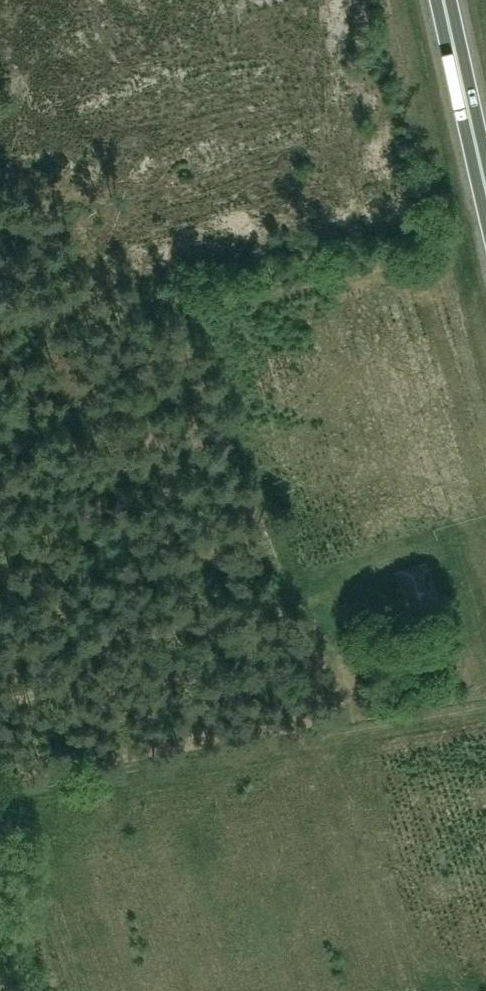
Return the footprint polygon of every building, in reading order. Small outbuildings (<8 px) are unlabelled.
[(398,573),(410,615),(442,604),(429,561),(398,573)]
